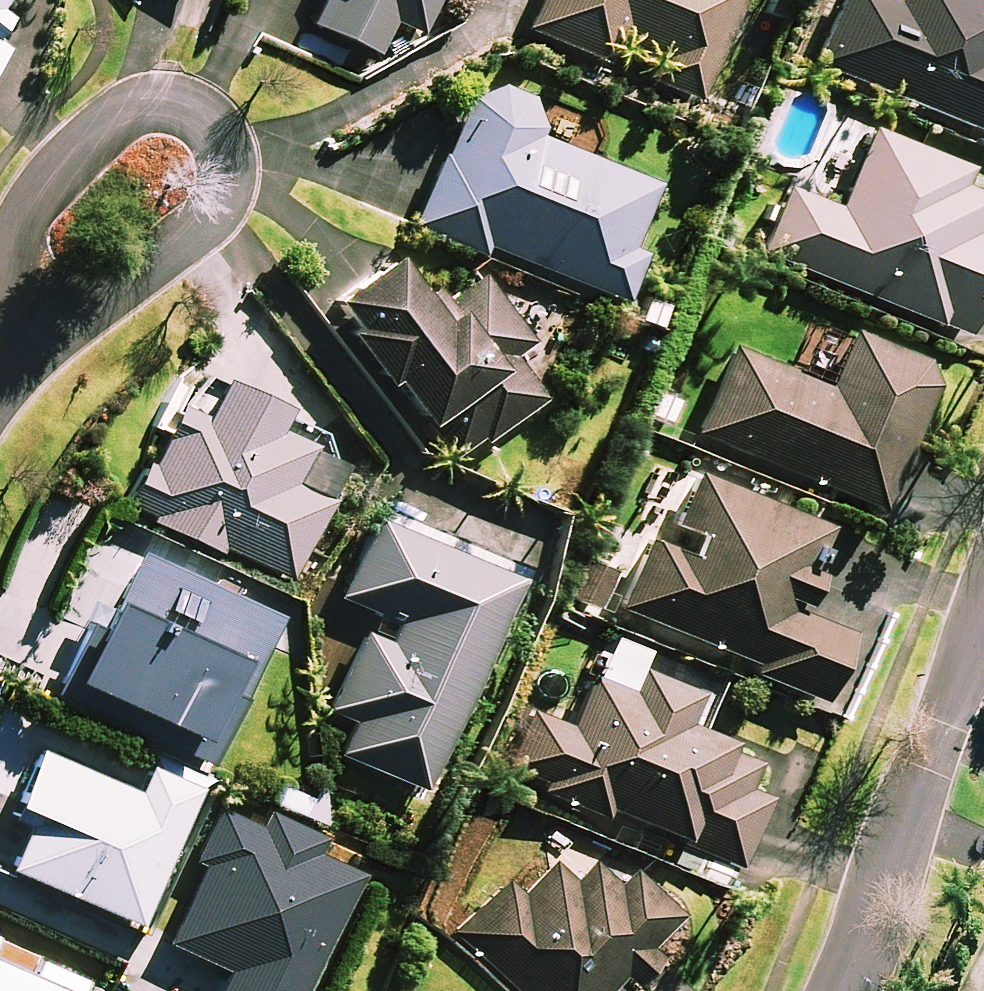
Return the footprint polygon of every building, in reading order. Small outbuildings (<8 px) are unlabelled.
[(9,0),(0,0),(0,12),(9,0)] [(318,52),(352,67),(359,52),(377,60),(393,24),(421,36),(438,0),(325,0),(312,29),(326,35),(318,52)] [(527,32),(608,66),(615,49),(650,64),(644,79),(700,103),(743,0),(541,0),(527,32)] [(821,67),(983,135),(983,17),(975,14),(981,0),(849,0),(821,67)] [(10,22),(0,14),(0,35),(10,22)] [(541,111),(476,84),(414,229),(482,258),(486,248),(621,306),(641,259),(627,253),(653,190),(530,138),(541,111)] [(870,136),(839,212),(789,192),(763,257),(966,339),(983,295),(983,289),(974,285),(983,259),(983,241),(975,237),(983,215),(983,200),(957,189),(964,174),(870,136)] [(429,427),(455,459),(479,440),(484,447),(544,400),(512,360),(530,345),(481,284),(436,320),(389,261),(331,308),(351,332),(343,339),(384,390),(389,386),(425,431),(429,427)] [(926,364),(855,335),(832,392),(734,352),(699,437),(883,512),(932,394),(926,364)] [(201,419),(179,409),(151,468),(142,464),(120,510),(220,556),(222,550),(291,582),(326,507),(287,489),(305,451),(271,435),(279,416),(215,387),(201,419)] [(826,531),(694,477),(673,528),(699,539),(690,561),(648,543),(620,612),(754,666),(750,676),(821,705),(848,637),(799,617),(816,577),(808,574),(826,531)] [(510,584),(372,524),(338,601),(371,615),(329,713),(354,724),(339,758),(420,793),(510,584)] [(174,558),(138,542),(98,630),(87,625),(54,698),(210,769),(277,622),(168,572),(174,558)] [(697,697),(641,673),(631,697),(591,680),(569,731),(536,717),(509,779),(605,821),(609,811),(685,844),(674,869),(730,893),(768,803),(745,793),(759,762),(683,729),(697,697)] [(10,692),(0,714),(0,803),(34,818),(10,872),(138,929),(205,777),(134,747),(10,692)] [(355,878),(311,857),(317,843),(297,833),(264,818),(258,831),(218,812),(194,865),(205,870),(169,946),(230,975),(222,990),(303,990),(355,878)] [(570,881),(553,866),(525,896),(507,880),(455,940),(512,990),(630,990),(656,962),(646,953),(681,914),(632,871),(617,888),(588,861),(570,881)] [(83,984),(39,965),(31,983),(0,970),(0,990),(80,990),(83,984)]
